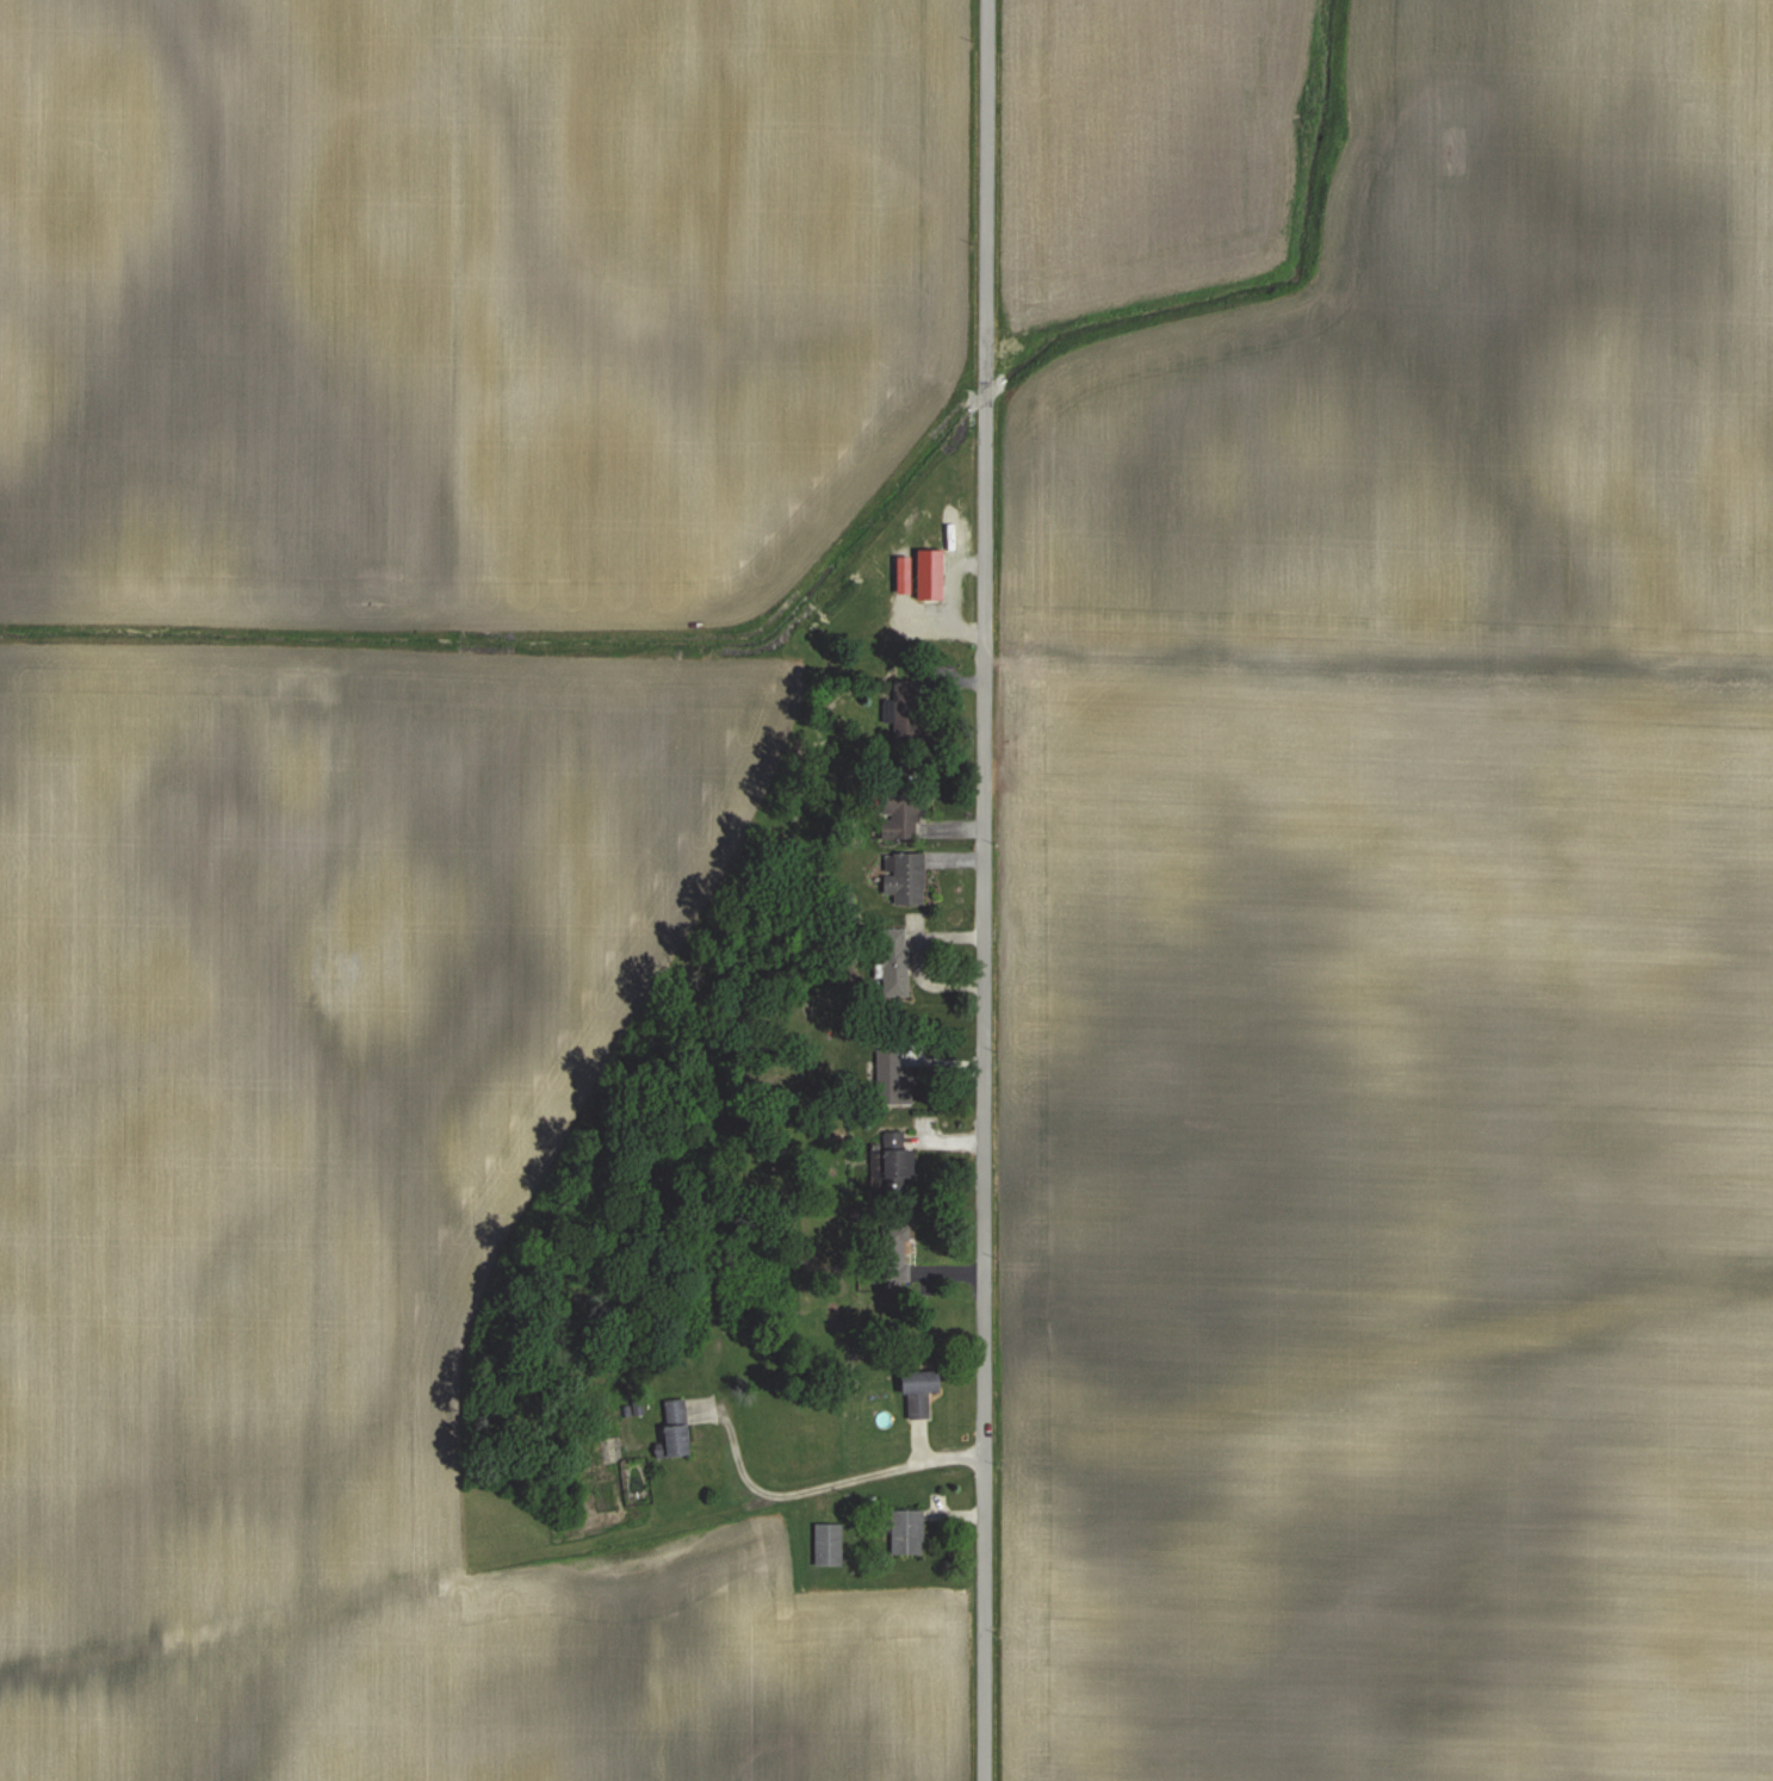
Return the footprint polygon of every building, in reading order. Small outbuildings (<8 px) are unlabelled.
[(878,978),(884,978),(884,995),(911,996),(913,950),(879,949),(878,978)] [(933,1393),(947,1393),(947,1370),(909,1370),(909,1419),(933,1419),(933,1393)] [(662,1457),(695,1457),(693,1402),(661,1403),(662,1457)] [(927,1510),(895,1510),(895,1556),(927,1556),(927,1510)] [(845,1524),(817,1524),(817,1565),(845,1565),(845,1524)]
